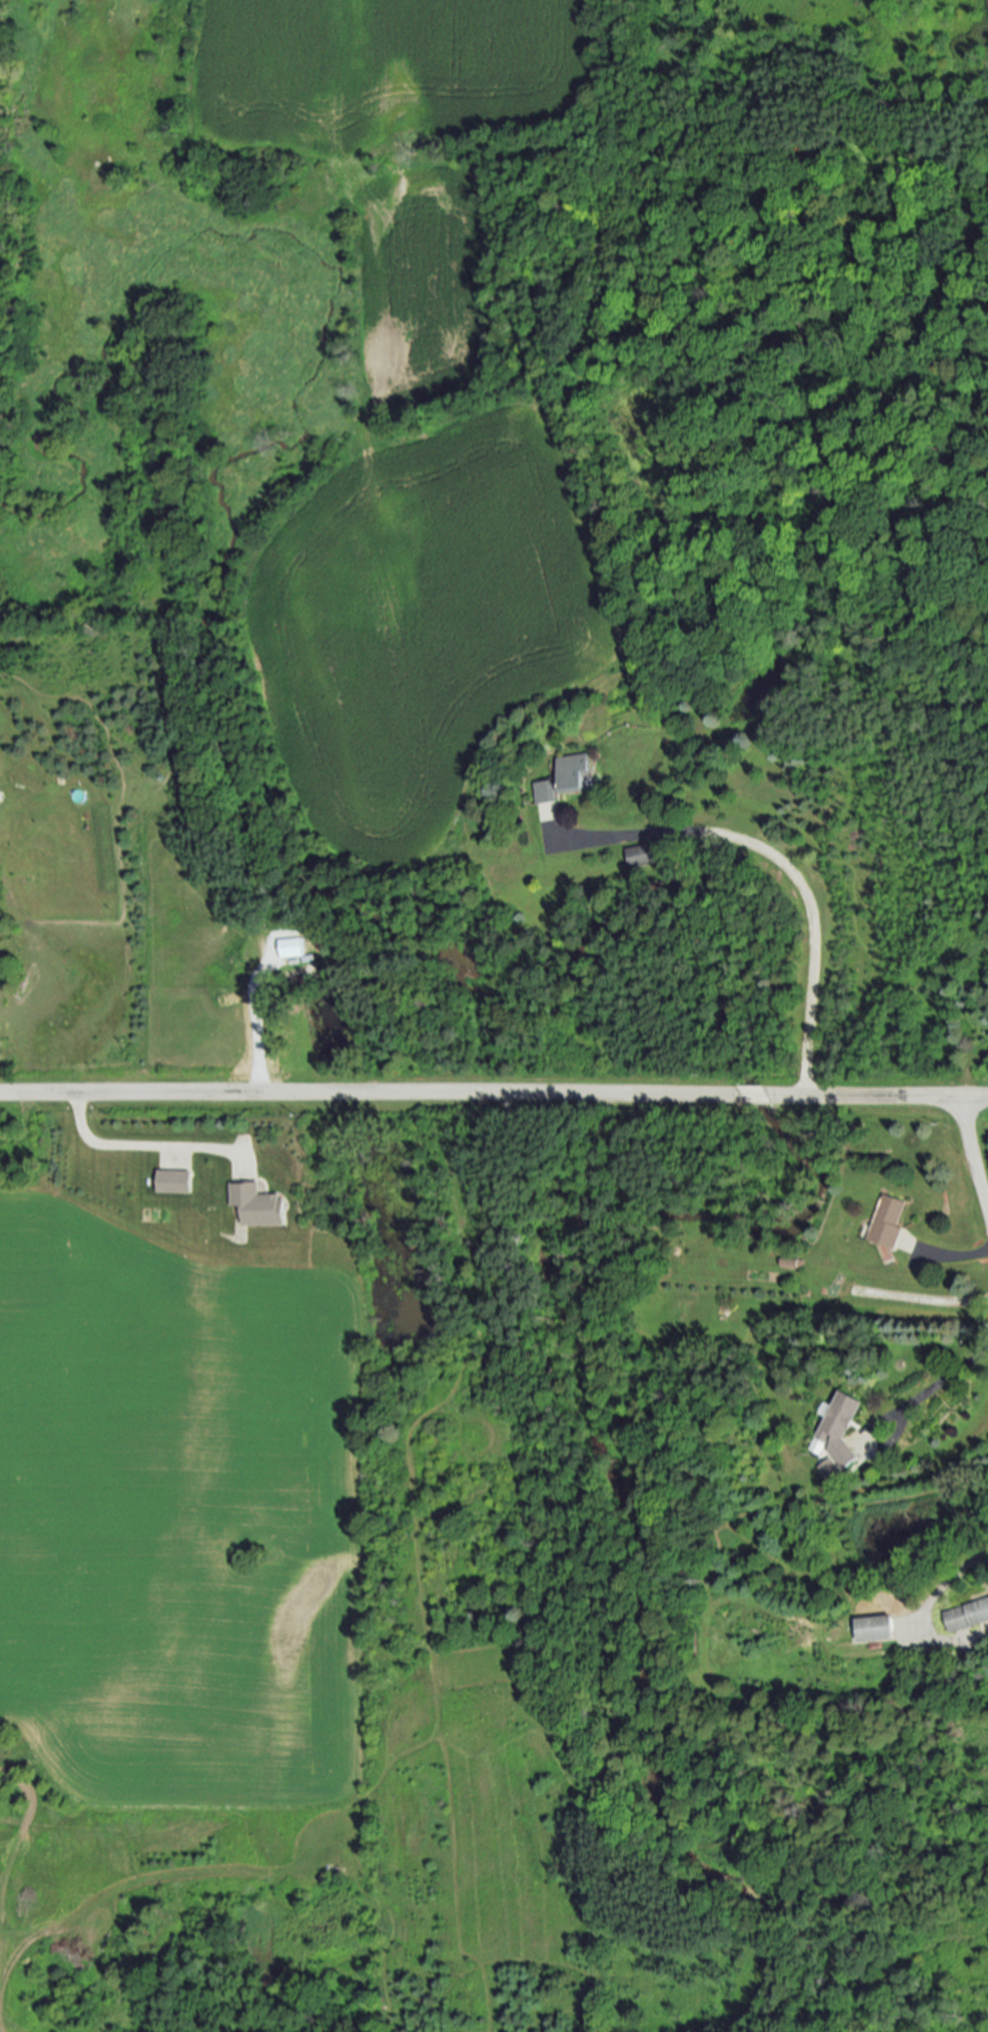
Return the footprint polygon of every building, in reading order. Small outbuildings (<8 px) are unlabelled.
[(536,822),(531,784),(555,781),(552,759),(584,755),(587,773),(580,774),(582,792),(550,796),(553,820),(536,822)] [(654,865),(628,870),(625,850),(651,846),(654,865)] [(304,942),(304,958),(281,958),(281,942),(304,942)] [(188,1194),(155,1194),(155,1172),(188,1172),(188,1194)] [(283,1228),(239,1228),(239,1208),(228,1208),(228,1185),(257,1185),(257,1196),(283,1196),(283,1228)] [(894,1251),(865,1241),(881,1195),(904,1203),(896,1228),(901,1229),(894,1251)] [(809,1453),(836,1393),(861,1404),(842,1445),(853,1451),(838,1484),(815,1473),(822,1459),(809,1453)] [(951,1633),(987,1623),(987,1599),(945,1611),(951,1633)] [(859,1642),(895,1639),(893,1616),(857,1619),(859,1642)]
